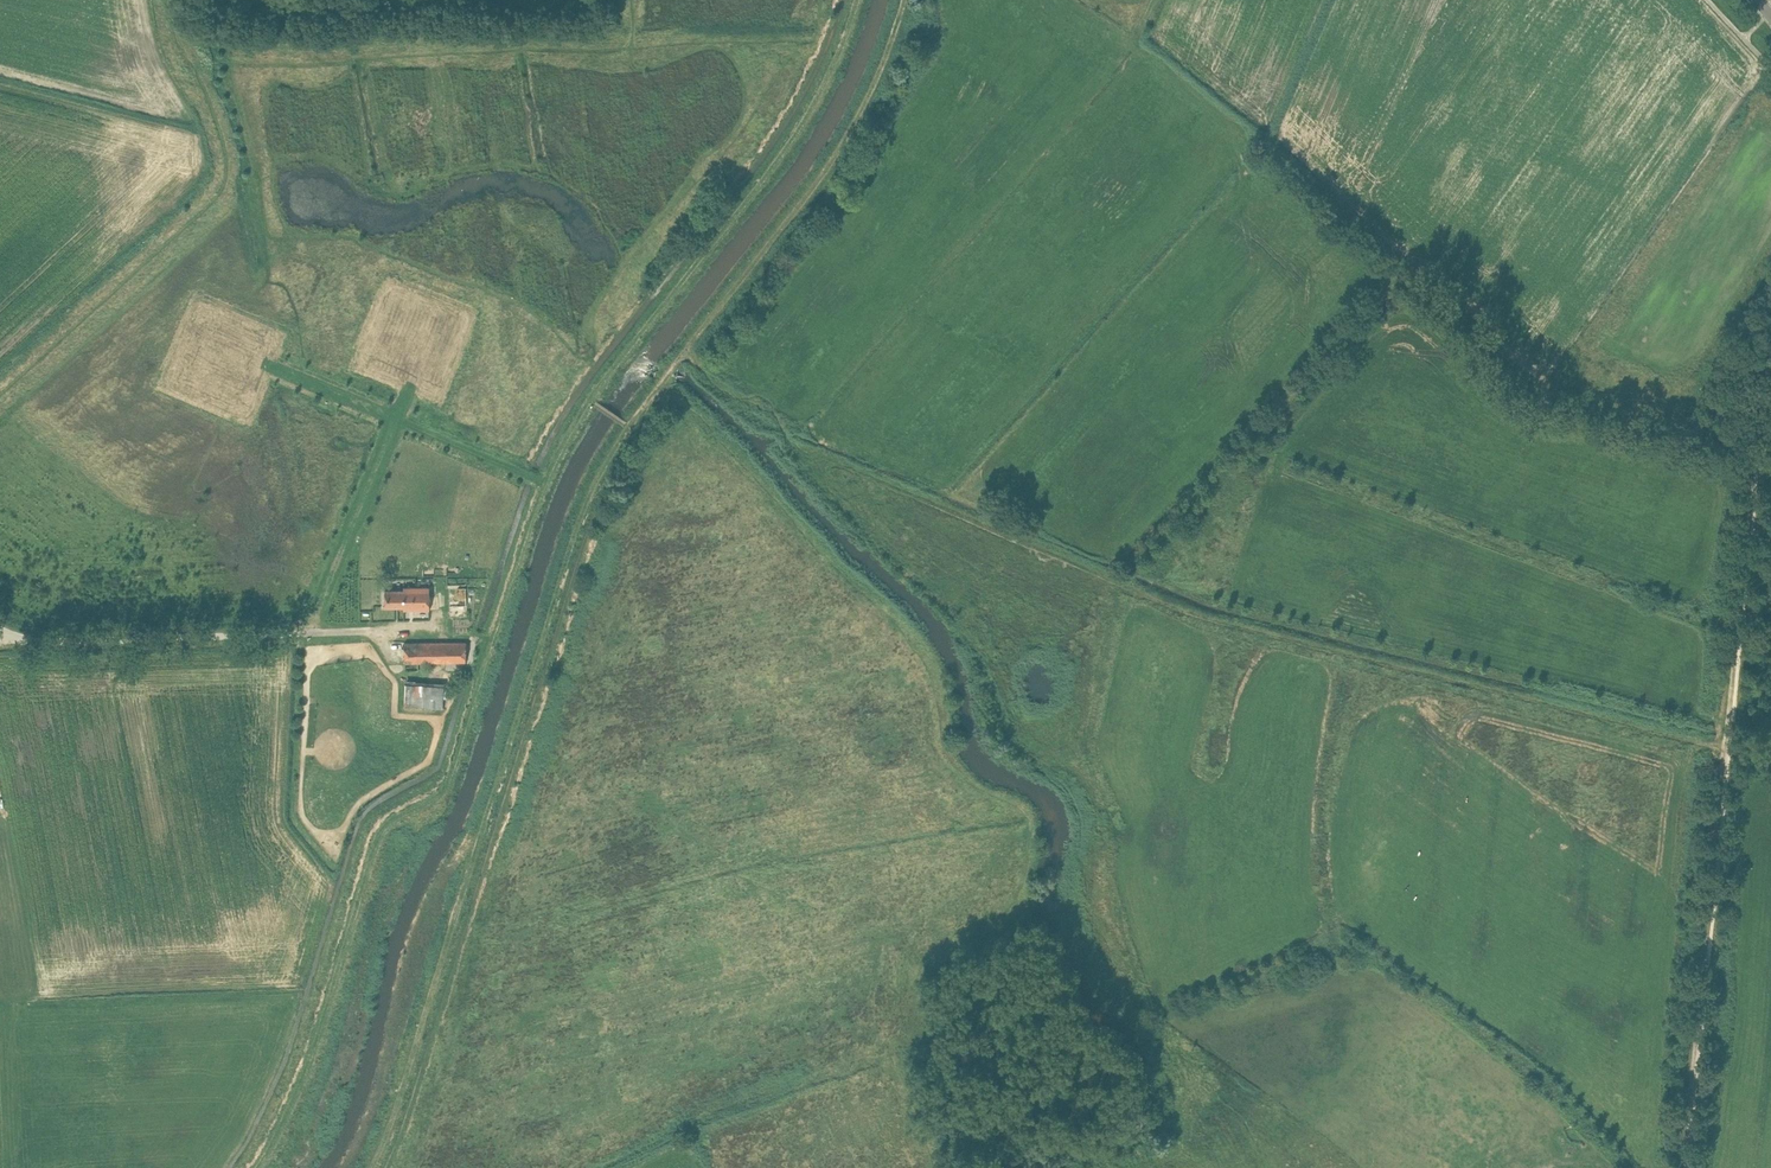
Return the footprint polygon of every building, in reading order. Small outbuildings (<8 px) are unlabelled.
[(430,609),(430,586),(404,586),(404,590),(385,590),(385,606),(404,606),(404,609),(430,609)] [(465,662),(466,642),(404,643),(405,671),(418,671),(418,663),(465,662)] [(408,683),(407,707),(447,708),(448,684),(408,683)]
